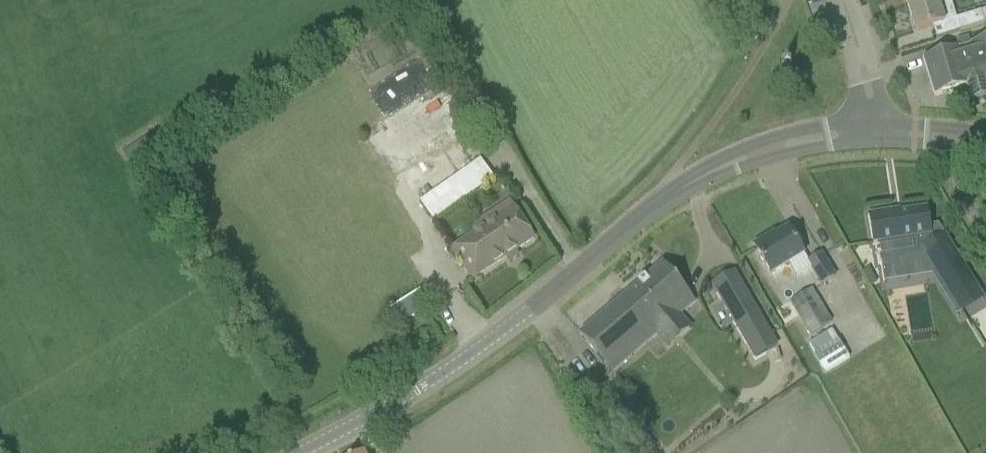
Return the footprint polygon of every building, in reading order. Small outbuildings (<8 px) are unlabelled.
[(907,7),(915,34),(945,24),(956,20),(950,0),(929,0),(907,7)] [(956,20),(959,32),(984,24),(984,23),(985,23),(985,11),(956,20)] [(971,47),(970,45),(968,39),(957,43),(959,49),(959,50),(961,50),(971,47)] [(970,45),(971,47),(961,50),(959,50),(959,49),(922,60),(934,98),(967,88),(972,103),(985,99),(985,40),(970,45)] [(434,223),(495,180),(481,161),(420,204),(434,223)] [(452,251),(472,281),(533,241),(513,210),(508,202),(469,228),(474,236),(452,251)] [(893,214),(869,218),(874,246),(877,246),(878,251),(877,251),(878,259),(879,259),(880,265),(934,257),(940,267),(935,270),(949,292),(970,279),(939,228),(932,229),(929,211),(893,217),(893,214)] [(754,248),(765,265),(773,279),(791,268),(790,265),(804,256),(789,231),(769,243),(767,240),(754,248)] [(804,256),(790,265),(791,268),(797,278),(812,269),(808,263),(805,256),(804,256)] [(820,256),(808,263),(812,269),(822,285),(834,278),(820,256)] [(580,336),(593,352),(611,373),(668,324),(660,316),(670,307),(678,316),(694,302),(663,265),(580,336)] [(737,287),(717,300),(759,363),(779,350),(737,287)] [(831,323),(812,291),(790,304),(810,336),(831,323)]
